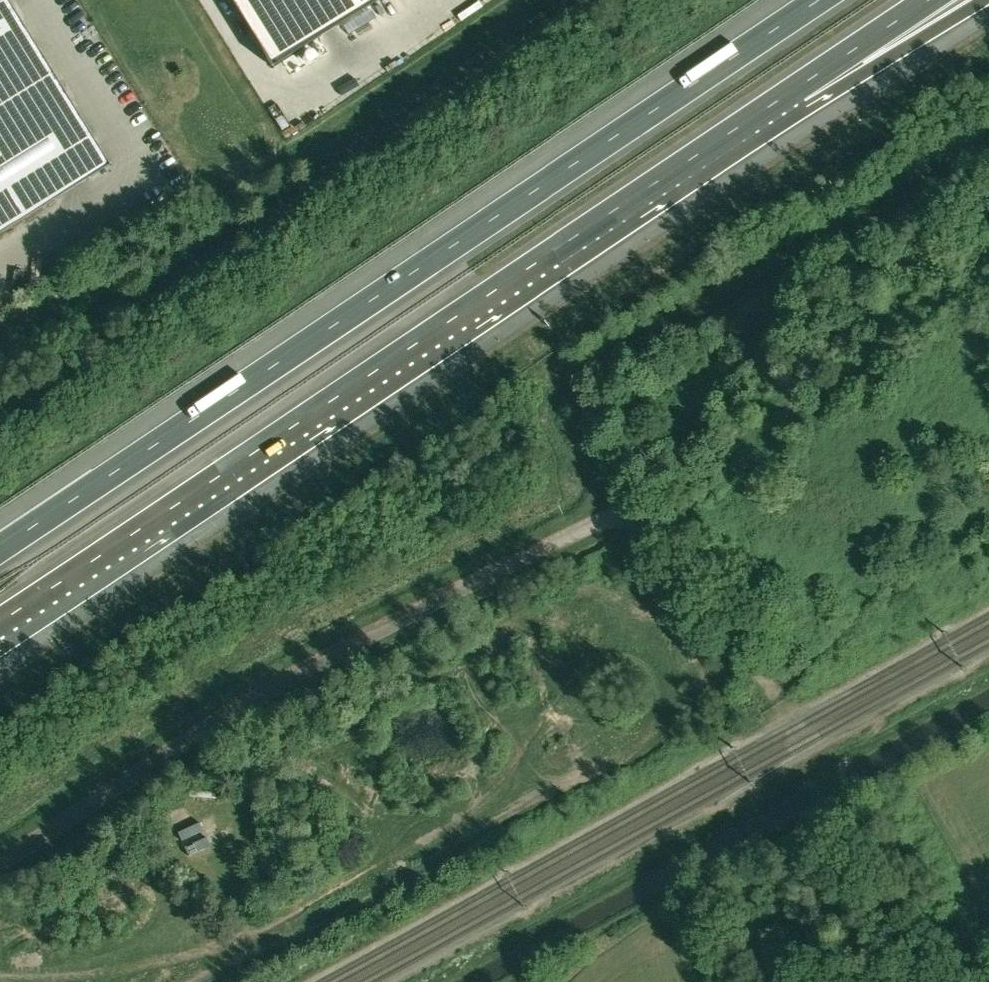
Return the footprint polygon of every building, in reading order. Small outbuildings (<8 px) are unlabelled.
[(110,165),(8,0),(0,0),(0,233),(110,165)] [(271,67),(379,0),(229,0),(271,67)] [(291,872),(281,879),(287,887),(297,880),(291,872)]
